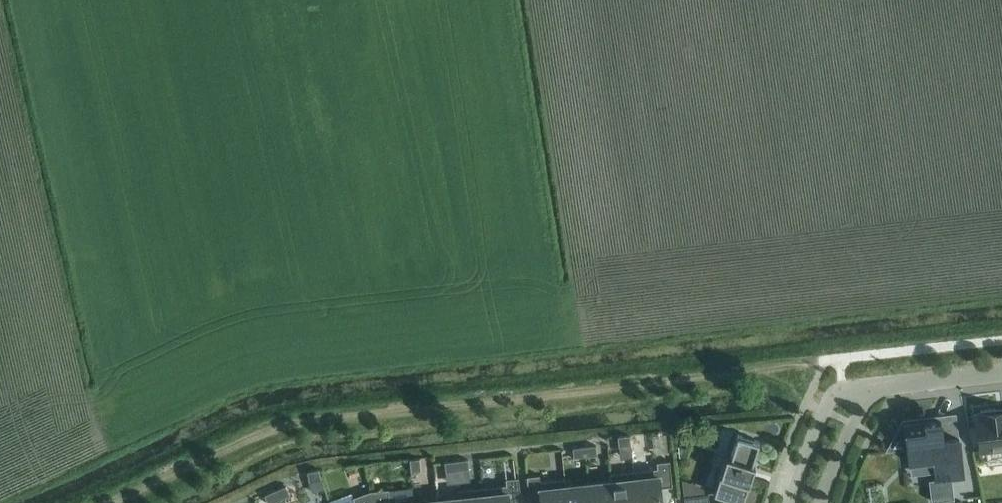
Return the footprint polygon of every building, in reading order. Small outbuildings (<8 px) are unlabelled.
[(976,415),(980,451),(1001,448),(1001,412),(995,413),(995,409),(979,411),(980,414),(976,415)] [(963,477),(958,437),(942,439),(940,419),(905,423),(892,446),(907,445),(909,463),(934,460),(936,480),(929,481),(931,502),(954,499),(951,478),(963,477)] [(726,455),(714,493),(725,497),(726,494),(740,499),(746,480),(749,481),(754,464),(752,463),(758,442),(737,435),(730,456),(726,455)] [(617,437),(618,447),(630,445),(629,436),(617,437)] [(595,446),(584,447),(585,457),(597,456),(595,446)] [(585,457),(584,447),(572,448),(573,458),(585,457)] [(409,460),(411,471),(420,470),(419,459),(409,460)] [(467,460),(456,461),(457,471),(469,469),(467,460)] [(457,471),(456,461),(444,462),(445,472),(457,471)] [(633,471),(636,502),(661,502),(659,487),(672,486),(669,461),(656,462),(657,468),(633,471)] [(307,472),(309,482),(321,479),(318,470),(307,472)] [(610,481),(613,502),(636,502),(633,471),(609,474),(610,481)] [(566,486),(565,478),(539,481),(539,475),(526,477),(529,502),(541,500),(541,502),(567,502),(565,486),(566,486)] [(482,488),(484,502),(517,502),(521,502),(518,478),(506,479),(506,485),(482,488)] [(610,481),(588,483),(590,502),(613,502),(610,481)] [(566,486),(565,486),(567,502),(590,502),(588,483),(566,486)] [(285,486),(275,491),(279,500),(290,495),(285,486)] [(459,497),(460,497),(461,502),(484,502),(482,488),(458,490),(459,497)] [(370,491),(373,502),(390,502),(388,489),(370,491)] [(275,491),(264,496),(267,502),(272,502),(279,500),(275,491)] [(370,491),(353,497),(355,502),(373,502),(370,491)] [(684,496),(684,502),(709,502),(708,494),(684,496)]
